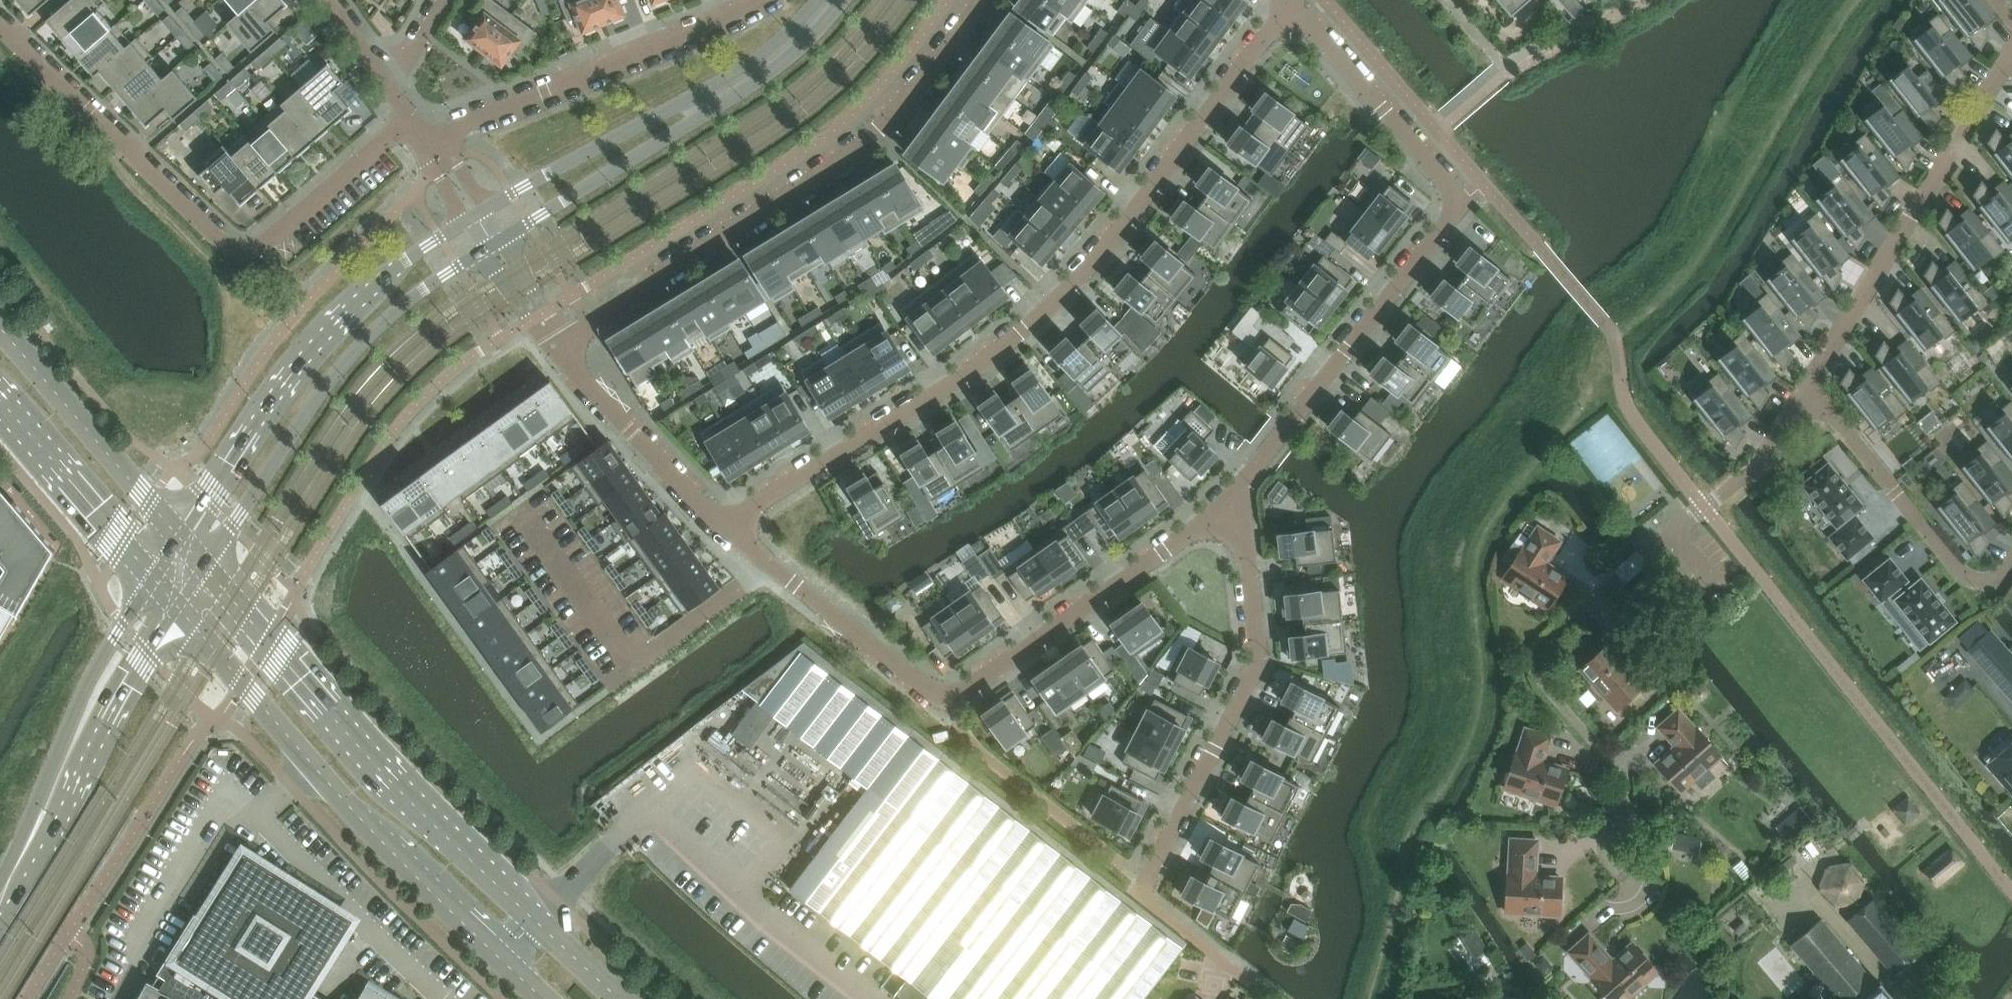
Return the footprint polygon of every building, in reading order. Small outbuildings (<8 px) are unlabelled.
[(49,0),(17,0),(30,16),(49,0)] [(101,8),(107,3),(104,0),(71,0),(46,21),(63,40),(101,8)] [(156,0),(147,0),(145,1),(155,13),(162,7),(156,0)] [(255,0),(226,0),(238,14),(255,0)] [(287,6),(282,0),(255,0),(238,14),(227,23),(252,52),(277,31),(268,22),(287,6)] [(512,15),(493,0),(483,0),(467,21),(475,27),(466,39),(484,53),(512,15)] [(594,0),(559,0),(568,23),(577,19),(583,33),(604,24),(594,0)] [(604,24),(625,16),(619,2),(623,0),(594,0),(604,24)] [(1043,0),(1028,0),(1020,11),(1044,29),(1052,35),(1065,18),(1071,22),(1072,22),(1043,0)] [(1079,0),(1043,0),(1072,22),(1085,5),(1079,0)] [(1136,6),(1128,0),(1126,0),(1122,5),(1132,12),(1136,6)] [(1149,1),(1147,0),(1140,0),(1136,6),(1142,11),(1149,1)] [(1203,0),(1180,0),(1175,7),(1217,38),(1230,20),(1203,0)] [(1243,0),(1203,0),(1230,20),(1245,1),(1243,0)] [(1516,11),(1528,1),(1529,0),(1507,0),(1516,11)] [(1576,0),(1569,0),(1563,5),(1574,19),(1585,10),(1576,0)] [(1998,17),(1984,0),(1939,0),(1954,18),(1951,20),(1965,37),(1967,34),(1979,50),(1989,35),(1988,35),(1980,24),(1985,21),(1988,25),(1998,17)] [(1127,19),(1129,16),(1132,12),(1122,5),(1117,11),(1127,19)] [(1135,21),(1142,11),(1136,6),(1132,12),(1129,16),(1135,21)] [(1217,38),(1175,7),(1174,8),(1181,13),(1168,29),(1162,24),(1161,25),(1203,57),(1217,38)] [(78,57),(116,25),(116,24),(101,8),(63,40),(78,57)] [(195,21),(185,10),(178,16),(188,27),(195,21)] [(1973,57),(1938,14),(1928,22),(1931,27),(1915,40),(1930,58),(1927,60),(1940,76),(1943,74),(1955,90),(1964,75),(1955,64),(1960,60),(1964,65),(1973,57)] [(197,38),(211,26),(202,15),(195,21),(188,27),(197,38)] [(519,60),(538,34),(512,15),(484,53),(502,66),(511,54),(519,60)] [(1054,46),(1015,17),(1002,35),(1040,64),(1054,46)] [(182,30),(172,18),(165,25),(175,36),(182,30)] [(94,76),(131,43),(116,25),(78,57),(94,76)] [(1203,57),(1161,25),(1147,44),(1188,76),(1203,57)] [(1101,43),(1108,33),(1101,29),(1094,38),(1101,43)] [(192,42),(182,30),(175,36),(185,48),(192,42)] [(1040,64),(1002,35),(989,53),(1027,81),(1040,64)] [(1113,49),(1120,40),(1114,35),(1107,45),(1113,49)] [(116,90),(148,62),(154,58),(137,38),(131,43),(94,76),(95,77),(100,72),(116,90)] [(1093,53),(1101,43),(1094,38),(1087,48),(1093,53)] [(273,57),(284,48),(278,41),(267,49),(273,57)] [(261,68),(273,57),(267,49),(254,60),(261,68)] [(1027,81),(989,53),(976,70),(1014,99),(1015,98),(1008,93),(1020,77),(1026,82),(1027,81)] [(235,67),(225,56),(218,62),(228,73),(235,67)] [(130,107),(163,79),(148,62),(116,90),(130,107)] [(351,110),(335,91),(345,83),(328,64),(299,89),(332,127),(351,110)] [(223,78),(214,66),(206,72),(216,84),(223,78)] [(1949,97),(1927,70),(1917,79),(1907,67),(1891,79),(1905,98),(1903,100),(1916,116),(1918,114),(1930,129),(1930,130),(1931,130),(1940,115),(1939,115),(1931,104),(1936,100),(1939,105),(1949,97)] [(1174,95),(1145,74),(1139,69),(1125,87),(1119,82),(1118,83),(1160,114),(1174,95)] [(198,99),(190,89),(174,70),(163,79),(130,107),(147,127),(166,110),(174,120),(198,99)] [(1014,99),(976,70),(963,87),(1001,116),(1014,99)] [(237,88),(249,78),(243,71),(230,81),(237,88)] [(1069,86),(1076,76),(1069,71),(1062,81),(1069,86)] [(1085,87),(1092,77),(1086,72),(1079,82),(1085,87)] [(225,99),(237,88),(230,81),(218,91),(225,99)] [(1061,95),(1069,86),(1062,81),(1055,90),(1061,95)] [(1078,96),(1085,87),(1079,82),(1072,92),(1078,96)] [(1160,114),(1118,83),(1104,101),(1146,132),(1160,114)] [(1001,116),(963,87),(950,105),(983,130),(985,128),(990,131),(1001,116)] [(332,127),(299,89),(281,104),(314,142),(332,127)] [(1308,126),(1262,91),(1250,107),(1264,118),(1258,127),(1289,150),(1308,126)] [(1924,137),(1895,100),(1884,109),(1882,107),(1866,120),(1881,138),(1878,140),(1891,156),(1894,154),(1906,169),(1906,170),(1915,155),(1906,144),(1911,140),(1915,145),(1924,137)] [(1146,132),(1104,101),(1104,102),(1110,107),(1098,123),(1091,119),(1132,151),(1146,132)] [(201,119),(211,110),(205,103),(194,112),(201,119)] [(314,142),(281,104),(263,120),(296,158),(314,142)] [(983,130),(950,105),(937,122),(975,151),(976,150),(971,146),(983,130)] [(1052,117),(1044,111),(1043,110),(1038,117),(1047,124),(1052,118),(1052,117)] [(189,129),(201,119),(194,112),(183,122),(189,129)] [(1033,123),(1043,130),(1044,128),(1047,124),(1038,117),(1033,123)] [(1050,133),(1058,123),(1052,118),(1047,124),(1044,128),(1050,133)] [(1132,151),(1091,119),(1076,139),(1118,170),(1132,151)] [(296,158),(263,120),(245,136),(249,141),(277,174),(296,158)] [(975,151),(937,122),(924,139),(962,168),(975,151)] [(1289,150),(1258,127),(1251,136),(1236,125),(1225,140),(1271,175),(1289,150)] [(2008,136),(2011,140),(2008,143),(1996,128),(1996,127),(1986,143),(1987,143),(1995,153),(1993,155),(2006,172),(2008,170),(2011,174),(2011,133),(2008,136)] [(1043,142),(1050,133),(1044,128),(1043,130),(1037,138),(1043,142)] [(1900,177),(1865,134),(1854,142),(1858,147),(1842,160),(1856,178),(1854,180),(1867,196),(1869,194),(1882,209),(1881,210),(1882,210),(1891,195),(1882,184),(1887,180),(1890,185),(1900,177)] [(962,168),(924,139),(910,157),(942,181),(955,164),(962,169),(962,168)] [(1016,154),(1023,145),(1017,140),(1009,149),(1016,154)] [(277,174),(249,141),(233,156),(260,189),(277,174)] [(260,189),(233,156),(223,145),(204,162),(208,167),(199,175),(215,194),(225,186),(241,205),(260,189)] [(1008,163),(1016,154),(1009,149),(1002,158),(1008,163)] [(1102,191),(1074,168),(1068,163),(1053,181),(1086,209),(1102,191)] [(1014,178),(1021,170),(1022,169),(1016,164),(1008,173),(1014,178)] [(1230,184),(1205,166),(1194,181),(1208,193),(1202,202),(1233,225),(1252,200),(1241,192),(1230,184)] [(924,210),(909,186),(898,169),(879,181),(904,222),(924,210)] [(1241,192),(1250,180),(1240,172),(1230,184),(1241,192)] [(988,187),(995,178),(989,173),(981,182),(988,187)] [(1006,187),(1014,178),(1008,173),(1000,182),(1006,187)] [(1875,217),(1840,174),(1830,182),(1833,187),(1817,200),(1832,218),(1829,220),(1842,236),(1845,234),(1857,249),(1857,250),(1866,235),(1858,224),(1862,220),(1866,225),(1875,217)] [(1415,206),(1409,201),(1383,180),(1361,208),(1390,232),(1398,222),(1402,225),(1402,224),(1415,206)] [(2004,180),(1994,188),(1997,192),(1993,195),(1981,180),(1972,195),(1981,206),(1978,208),(1991,224),(1994,222),(2008,240),(2011,238),(2011,190),(2004,180)] [(904,222),(879,181),(861,192),(886,233),(904,222)] [(1086,209),(1053,181),(1038,198),(1071,227),(1086,209)] [(980,196),(988,187),(981,182),(974,191),(980,196)] [(991,204),(999,195),(993,190),(985,199),(991,204)] [(886,233),(861,192),(842,204),(868,246),(869,246),(864,238),(881,227),(885,234),(886,233)] [(1071,227),(1038,198),(1024,215),(1018,209),(1017,210),(1056,244),(1071,227)] [(1233,225),(1202,202),(1195,210),(1180,199),(1169,215),(1215,250),(1217,247),(1233,225)] [(868,246),(842,204),(824,215),(850,257),(868,246)] [(2005,251),(1970,207),(1959,215),(1963,220),(1959,223),(1947,208),(1947,207),(1937,222),(1938,223),(1946,233),(1944,235),(1957,252),(1959,250),(1974,268),(1990,255),(1994,259),(2005,251)] [(1368,260),(1390,232),(1361,208),(1338,236),(1368,260)] [(1056,244),(1017,210),(1001,228),(1037,259),(1041,262),(1056,244)] [(1851,257),(1816,214),(1805,222),(1809,227),(1793,240),(1807,258),(1805,260),(1818,276),(1820,274),(1833,289),(1832,289),(1833,290),(1842,275),(1842,274),(1833,264),(1838,260),(1841,265),(1851,257)] [(850,257),(824,215),(805,226),(826,260),(844,249),(849,258),(850,257)] [(930,223),(913,234),(917,241),(916,242),(918,244),(921,248),(938,235),(930,223)] [(826,260),(805,226),(787,238),(808,272),(826,260)] [(1323,256),(1301,284),(1331,307),(1339,297),(1342,300),(1343,299),(1356,282),(1350,277),(1327,259),(1335,249),(1324,241),(1315,234),(1313,237),(1321,244),(1317,250),(1323,256)] [(942,249),(952,242),(947,236),(937,243),(942,249)] [(1201,245),(1191,237),(1184,246),(1194,254),(1201,245)] [(808,272),(787,238),(769,249),(794,290),(795,289),(791,282),(808,272)] [(1196,276),(1152,239),(1139,254),(1153,266),(1146,275),(1176,300),(1196,276)] [(911,255),(921,248),(918,244),(916,242),(906,249),(911,255)] [(1512,281),(1473,250),(1473,251),(1466,245),(1454,260),(1458,264),(1468,272),(1462,280),(1493,305),(1512,281)] [(1194,254),(1184,246),(1176,255),(1187,263),(1194,254)] [(794,290),(769,249),(749,261),(774,302),(794,290)] [(924,264),(934,256),(929,249),(919,257),(924,264)] [(1007,294),(990,272),(975,253),(956,268),(988,309),(990,307),(993,311),(1007,300),(1004,296),(1007,294)] [(1826,297),(1791,253),(1781,262),(1784,266),(1768,279),(1783,298),(1780,300),(1793,316),(1796,314),(1808,329),(1808,330),(1817,315),(1817,314),(1809,304),(1813,300),(1817,304),(1826,297)] [(915,270),(924,264),(919,257),(910,264),(915,270)] [(1990,303),(1964,271),(1955,260),(1945,268),(1948,272),(1945,275),(1933,260),(1932,260),(1923,275),(1932,286),(1929,288),(1942,304),(1945,302),(1959,320),(1976,307),(1979,312),(1990,303)] [(887,274),(896,267),(891,261),(882,268),(887,274)] [(764,299),(756,286),(743,265),(723,277),(744,311),(764,299)] [(988,309),(956,268),(938,282),(970,323),(988,309)] [(1757,281),(1746,270),(1739,277),(1750,288),(1757,281)] [(1176,300),(1146,275),(1139,283),(1125,271),(1112,286),(1156,324),(1159,321),(1176,300)] [(744,311),(723,277),(705,288),(730,329),(731,328),(727,321),(744,311)] [(873,290),(878,287),(872,277),(865,282),(871,291),(873,290)] [(1493,305),(1462,280),(1455,289),(1445,281),(1445,282),(1440,278),(1428,293),(1435,299),(1473,329),(1493,305)] [(858,286),(864,296),(871,291),(865,282),(858,286)] [(970,323),(938,282),(920,296),(952,337),(970,323)] [(888,290),(883,284),(878,287),(873,290),(878,297),(888,290)] [(1301,284),(1279,312),(1309,335),(1331,307),(1301,284)] [(1956,331),(1921,287),(1911,295),(1914,300),(1910,303),(1898,287),(1889,302),(1897,313),(1895,315),(1908,331),(1910,329),(1925,348),(1941,335),(1945,339),(1956,331)] [(730,329),(705,288),(687,299),(712,340),(730,329)] [(878,297),(873,290),(871,291),(864,296),(863,296),(864,298),(867,303),(878,297)] [(849,297),(845,291),(835,297),(839,304),(849,297)] [(1802,337),(1767,293),(1756,302),(1760,306),(1744,319),(1758,338),(1756,340),(1769,356),(1772,354),(1784,369),(1793,354),(1784,344),(1789,340),(1793,344),(1802,337)] [(952,337),(920,296),(901,310),(903,312),(933,351),(952,337)] [(712,340),(687,299),(668,310),(693,351),(694,351),(690,344),(706,334),(711,341),(712,340)] [(823,314),(819,307),(818,306),(808,313),(812,320),(823,314)] [(1080,319),(1079,320),(1091,334),(1088,337),(1084,341),(1111,370),(1133,349),(1122,337),(1113,328),(1094,307),(1080,319)] [(848,315),(844,308),(834,314),(838,321),(848,315)] [(1131,308),(1124,316),(1124,317),(1151,343),(1160,333),(1131,308)] [(693,351),(668,310),(650,322),(675,363),(693,351)] [(1286,323),(1270,311),(1267,315),(1266,317),(1281,329),(1283,327),(1286,323)] [(812,320),(808,313),(798,319),(802,326),(812,320)] [(1296,358),(1280,346),(1289,336),(1262,315),(1253,326),(1262,333),(1240,361),(1270,385),(1278,374),(1282,377),(1283,376),(1282,375),(1296,358)] [(1124,317),(1113,328),(1122,337),(1125,334),(1142,352),(1151,343),(1124,317)] [(675,363),(650,322),(631,333),(656,374),(657,373),(653,367),(670,357),(674,363),(675,363)] [(1406,322),(1393,337),(1398,341),(1398,342),(1408,350),(1401,357),(1432,382),(1433,380),(1441,387),(1445,389),(1462,367),(1459,364),(1451,358),(1451,357),(1413,327),(1413,328),(1406,322)] [(908,367),(881,323),(861,335),(888,379),(908,367)] [(820,332),(815,325),(805,332),(809,339),(820,332)] [(809,339),(805,332),(795,338),(799,345),(809,339)] [(656,374),(631,333),(612,345),(637,386),(656,374)] [(1778,377),(1742,333),(1732,342),(1735,346),(1719,359),(1734,378),(1731,380),(1745,396),(1747,394),(1759,409),(1769,394),(1768,394),(1760,383),(1764,380),(1768,384),(1778,377)] [(777,342),(773,334),(763,341),(767,348),(777,342)] [(888,379),(861,335),(841,347),(868,391),(888,379)] [(1063,336),(1048,349),(1068,370),(1057,380),(1069,392),(1079,383),(1088,392),(1111,370),(1084,341),(1081,344),(1076,349),(1063,336)] [(1940,384),(1906,339),(1896,348),(1899,352),(1896,355),(1883,340),(1874,355),(1883,365),(1880,367),(1893,384),(1896,382),(1910,400),(1927,387),(1930,392),(1940,384)] [(767,348),(763,341),(752,347),(757,354),(767,348)] [(868,391),(841,347),(840,348),(845,354),(827,365),(823,358),(822,359),(849,403),(868,391)] [(1380,355),(1367,370),(1375,376),(1374,376),(1392,391),(1382,404),(1393,413),(1403,399),(1413,407),(1432,382),(1401,357),(1394,366),(1385,359),(1384,358),(1384,359),(1380,355)] [(849,403),(822,359),(801,371),(828,416),(849,403)] [(740,371),(737,366),(736,365),(734,362),(734,361),(727,366),(734,376),(735,375),(741,372),(740,371)] [(758,370),(754,363),(744,369),(748,376),(758,370)] [(709,377),(715,387),(725,381),(734,376),(727,366),(709,377)] [(1062,414),(1028,367),(1012,378),(1022,394),(1013,400),(1036,432),(1062,414)] [(1907,411),(1872,367),(1862,375),(1865,379),(1861,382),(1849,367),(1840,382),(1848,393),(1846,395),(1859,411),(1862,409),(1876,428),(1892,415),(1896,419),(1907,411)] [(1753,417),(1718,373),(1708,381),(1711,386),(1695,399),(1709,417),(1707,419),(1720,436),(1722,434),(1735,449),(1744,434),(1735,423),(1740,420),(1744,424),(1753,417)] [(739,382),(737,379),(735,375),(734,376),(725,381),(729,388),(739,382)] [(704,387),(700,380),(689,386),(693,393),(704,387)] [(577,418),(550,381),(531,395),(558,432),(577,418)] [(729,388),(725,381),(715,387),(714,387),(718,394),(729,388)] [(808,428),(791,401),(788,395),(781,384),(761,397),(788,441),(808,428)] [(693,393),(689,386),(679,392),(683,399),(693,393)] [(1036,432),(1013,400),(1004,406),(994,391),(977,402),(1011,450),(1036,432)] [(709,400),(708,398),(705,393),(695,399),(699,406),(709,400)] [(558,432),(531,395),(513,408),(538,443),(537,444),(538,446),(539,445),(558,432)] [(1338,408),(1326,424),(1333,430),(1332,430),(1371,460),(1391,435),(1379,425),(1381,422),(1390,411),(1371,396),(1363,407),(1360,410),(1352,420),(1343,413),(1342,412),(1338,408)] [(675,404),(671,397),(660,404),(665,411),(675,404)] [(788,441),(761,397),(741,408),(768,453),(788,441)] [(2011,401),(2000,409),(2004,414),(1988,427),(2002,445),(2000,447),(2011,462),(2011,402),(2011,401)] [(538,443),(513,408),(494,422),(519,456),(520,456),(521,456),(537,444),(538,443)] [(768,453),(741,408),(722,420),(749,465),(751,463),(754,467),(769,458),(766,454),(768,453)] [(1178,420),(1154,446),(1163,454),(1190,480),(1216,454),(1203,442),(1213,431),(1192,410),(1181,421),(1179,419),(1178,420)] [(980,433),(968,414),(959,420),(963,426),(970,439),(980,433)] [(984,468),(953,419),(936,429),(946,445),(936,451),(957,484),(984,468)] [(749,465),(722,420),(701,433),(728,477),(749,465)] [(519,456),(494,422),(476,435),(502,472),(513,464),(521,458),(522,458),(520,456),(519,456)] [(502,472),(476,435),(457,449),(484,485),(502,472)] [(586,486),(623,460),(609,440),(600,447),(572,467),(586,486)] [(1987,440),(1976,449),(1980,454),(1963,466),(1978,485),(1975,487),(1988,503),(1991,501),(2003,517),(2011,503),(2011,501),(2004,491),(2008,488),(2011,492),(2011,472),(1987,440)] [(957,484),(936,451),(927,456),(917,441),(901,451),(931,501),(957,484)] [(576,457),(586,449),(581,443),(571,450),(576,457)] [(484,485),(457,449),(439,462),(461,493),(460,493),(464,499),(465,499),(484,485)] [(576,457),(571,450),(561,458),(565,464),(576,457)] [(605,501),(636,478),(623,460),(586,486),(599,505),(599,506),(605,501)] [(1162,471),(1154,460),(1146,465),(1154,477),(1162,471)] [(461,493),(439,462),(420,475),(443,506),(460,493),(461,493)] [(1852,514),(1863,506),(1828,463),(1801,484),(1838,530),(1829,537),(1847,560),(1874,538),(1855,516),(1854,517),(1852,514)] [(544,470),(534,477),(539,484),(549,476),(544,470)] [(1145,470),(1115,491),(1137,522),(1147,515),(1150,519),(1151,518),(1151,517),(1169,505),(1164,498),(1145,470)] [(863,474),(847,484),(863,511),(853,516),(868,539),(877,534),(904,517),(884,483),(877,473),(867,479),(863,474)] [(443,506),(420,475),(402,489),(429,525),(447,512),(443,506)] [(529,491),(539,484),(534,477),(524,485),(529,491)] [(649,497),(636,478),(605,501),(617,518),(618,519),(649,497)] [(1997,524),(1962,480),(1962,481),(1951,489),(1955,493),(1939,506),(1953,525),(1951,527),(1964,543),(1967,541),(1979,556),(1979,557),(1988,542),(1979,531),(1983,528),(1987,532),(1997,524)] [(429,525),(402,489),(382,503),(396,522),(403,532),(409,540),(429,525)] [(560,505),(566,500),(559,490),(552,495),(553,495),(560,505)] [(53,547),(14,501),(12,503),(1,491),(0,491),(0,638),(53,547)] [(1086,511),(1074,520),(1085,534),(1096,526),(1108,542),(1137,522),(1115,491),(1086,511)] [(508,496),(497,504),(502,510),(512,503),(508,496)] [(663,515),(662,514),(649,497),(618,519),(617,518),(612,522),(612,523),(626,542),(626,543),(629,540),(663,515)] [(574,511),(566,500),(560,505),(567,515),(574,511)] [(492,518),(502,510),(497,504),(487,511),(492,518)] [(925,521),(916,507),(907,512),(916,527),(925,521)] [(642,558),(679,531),(666,513),(665,512),(662,514),(663,515),(629,540),(642,558)] [(1284,535),(1275,536),(1277,555),(1282,555),(1284,555),(1295,554),(1296,565),(1297,565),(1336,561),(1332,529),(1331,519),(1331,516),(1327,516),(1305,519),(1307,532),(1284,534),(1284,535)] [(1063,528),(1034,548),(1056,580),(1066,572),(1068,576),(1069,576),(1069,575),(1087,562),(1073,542),(1085,534),(1074,520),(1063,528)] [(470,523),(460,530),(465,537),(475,529),(470,523)] [(497,537),(489,527),(483,532),(490,542),(497,537)] [(586,542),(593,537),(586,527),(579,532),(586,542)] [(1567,578),(1544,563),(1558,542),(1557,541),(1562,533),(1552,527),(1547,535),(1538,528),(1524,550),(1513,543),(1502,560),(1510,566),(1502,578),(1520,590),(1521,593),(1528,598),(1531,597),(1548,608),(1554,599),(1557,598),(1562,591),(1561,587),(1567,578)] [(455,544),(465,537),(460,530),(450,538),(455,544)] [(655,577),(692,550),(679,531),(642,558),(655,577)] [(593,537),(586,542),(594,552),(600,547),(593,537)] [(440,590),(477,563),(464,545),(443,561),(431,569),(429,571),(427,572),(440,590)] [(990,548),(979,556),(995,579),(1006,571),(1004,569),(1005,569),(990,548)] [(1005,569),(1004,569),(1006,571),(1026,600),(1056,580),(1034,548),(1005,569)] [(669,595),(706,568),(692,550),(655,577),(669,595)] [(515,563),(508,553),(501,558),(509,568),(515,563)] [(427,562),(432,568),(443,560),(439,556),(438,554),(427,562)] [(990,574),(975,554),(961,563),(971,577),(974,576),(978,582),(990,574)] [(1956,621),(1921,578),(1911,586),(1907,582),(1908,581),(1890,558),(1863,580),(1881,602),(1890,595),(1929,643),(1956,621)] [(484,585),(485,586),(491,582),(490,581),(477,563),(440,590),(453,608),(484,585)] [(522,573),(515,563),(509,568),(516,578),(522,573)] [(613,579),(620,574),(612,564),(606,568),(606,569),(613,579)] [(683,614),(720,588),(706,568),(669,595),(683,614)] [(620,574),(613,579),(620,589),(621,589),(627,585),(620,574)] [(978,582),(974,576),(971,577),(947,595),(954,605),(952,606),(974,637),(984,630),(987,634),(988,633),(987,633),(1005,620),(978,582)] [(1290,595),(1282,596),(1284,616),(1289,615),(1289,616),(1291,615),(1302,614),(1303,625),(1342,620),(1338,576),(1323,578),(1324,591),(1290,595)] [(466,625),(497,602),(496,602),(485,586),(484,585),(453,608),(466,625)] [(540,598),(533,588),(526,593),(534,603),(540,598)] [(478,643),(515,616),(502,598),(496,602),(497,602),(466,625),(478,643)] [(548,608),(540,598),(534,603),(541,613),(548,608)] [(633,606),(640,616),(647,611),(639,601),(633,606)] [(1165,635),(1143,604),(1132,612),(1129,608),(1128,609),(1129,609),(1111,622),(1115,628),(1115,629),(1135,656),(1165,635)] [(974,637),(952,606),(922,626),(945,658),(974,637)] [(654,622),(647,611),(640,616),(647,626),(654,622)] [(491,660),(528,633),(523,626),(515,616),(478,643),(491,660)] [(1292,637),(1286,638),(1288,657),(1297,657),(1346,651),(1342,620),(1303,625),(1304,636),(1292,637)] [(552,627),(559,638),(566,633),(558,623),(552,627)] [(1989,632),(1967,651),(2011,701),(2011,655),(1991,631),(1989,632)] [(504,678),(541,651),(528,633),(491,660),(504,678)] [(573,643),(566,633),(559,638),(566,648),(573,643)] [(1115,670),(1093,639),(1064,660),(1085,691),(1115,670)] [(1200,695),(1217,662),(1183,645),(1166,678),(1200,695)] [(1643,683),(1661,667),(1645,648),(1626,665),(1608,645),(1600,652),(1596,652),(1590,658),(1590,661),(1581,669),(1594,683),(1594,687),(1600,693),(1603,693),(1617,709),(1644,685),(1643,683)] [(516,695),(553,668),(541,651),(504,678),(516,695)] [(749,694),(868,789),(790,887),(904,978),(891,994),(898,998),(1144,998),(1183,950),(1107,891),(800,651),(749,694)] [(577,662),(584,673),(591,668),(584,658),(577,662)] [(1085,691),(1064,660),(1053,667),(1051,663),(1050,664),(1032,677),(1037,684),(1056,711),(1085,691)] [(529,713),(566,686),(553,668),(516,695),(529,713)] [(598,678),(591,668),(584,673),(592,683),(598,678)] [(1325,735),(1340,707),(1296,685),(1288,681),(1279,698),(1284,701),(1295,707),(1290,717),(1325,735)] [(542,731),(579,704),(566,686),(529,713),(542,731)] [(1036,726),(1017,698),(1012,692),(994,704),(993,704),(995,708),(984,716),(1006,747),(1036,726)] [(1182,738),(1192,719),(1185,715),(1155,699),(1139,731),(1172,748),(1178,737),(1182,739),(1183,738),(1182,738)] [(1721,755),(1696,729),(1695,730),(1678,711),(1660,728),(1677,746),(1656,764),(1664,773),(1664,776),(1669,783),(1673,783),(1680,791),(1695,778),(1698,778),(1705,773),(1705,769),(1721,755)] [(1311,763),(1325,735),(1290,717),(1285,726),(1274,721),(1268,718),(1259,736),(1268,740),(1267,740),(1311,763)] [(950,740),(947,730),(932,734),(935,744),(950,740)] [(1567,770),(1541,762),(1549,738),(1526,730),(1518,754),(1516,753),(1505,788),(1524,794),(1526,797),(1534,800),(1537,798),(1556,804),(1559,794),(1562,792),(1565,784),(1564,781),(1567,770)] [(1156,780),(1172,748),(1139,731),(1122,763),(1156,780)] [(1994,759),(2011,780),(2006,785),(2011,792),(2011,743),(1994,759)] [(1285,813),(1299,785),(1256,763),(1247,759),(1238,777),(1244,779),(1243,779),(1255,785),(1250,795),(1285,813)] [(1138,823),(1148,804),(1141,800),(1111,784),(1094,817),(1128,835),(1134,823),(1138,825),(1139,824),(1138,823)] [(1271,841),(1285,813),(1250,795),(1245,805),(1233,799),(1228,796),(1219,814),(1227,818),(1271,841)] [(1245,891),(1259,864),(1215,841),(1207,837),(1198,855),(1203,857),(1203,858),(1214,864),(1209,873),(1245,891)] [(1561,879),(1534,877),(1536,842),(1512,840),(1510,876),(1507,876),(1505,912),(1526,913),(1528,915),(1537,916),(1540,914),(1559,915),(1560,903),(1562,901),(1563,893),(1561,890),(1561,879)] [(1936,887),(1964,864),(1951,848),(1923,872),(1936,887)] [(304,987),(306,984),(342,926),(301,900),(306,892),(311,894),(311,893),(304,890),(292,882),(287,877),(286,878),(290,882),(285,890),(244,864),(233,880),(207,922),(195,914),(158,974),(166,979),(160,988),(148,982),(139,998),(322,998),(304,987)] [(1230,919),(1245,891),(1209,873),(1204,883),(1193,877),(1188,875),(1179,892),(1187,896),(1187,897),(1230,919)] [(1919,952),(1873,898),(1847,920),(1893,975),(1894,976),(1895,975),(1919,954),(1920,953),(1920,952),(1919,952)] [(1303,905),(1296,916),(1306,922),(1309,917),(1312,910),(1307,907),(1303,905)] [(1820,920),(1791,945),(1837,998),(1893,998),(1881,986),(1881,985),(1880,984),(1880,985),(1880,984),(1879,985),(1879,986),(1865,998),(1863,997),(1875,985),(1820,920)] [(1488,950),(1476,930),(1463,938),(1475,958),(1488,950)] [(1657,971),(1649,963),(1649,959),(1643,953),(1640,953),(1632,944),(1612,962),(1588,936),(1570,952),(1594,979),(1592,980),(1609,998),(1625,998),(1632,993),(1635,993),(1641,988),(1642,984),(1657,971)] [(372,992),(368,990),(367,989),(361,998),(383,998),(372,992)]
